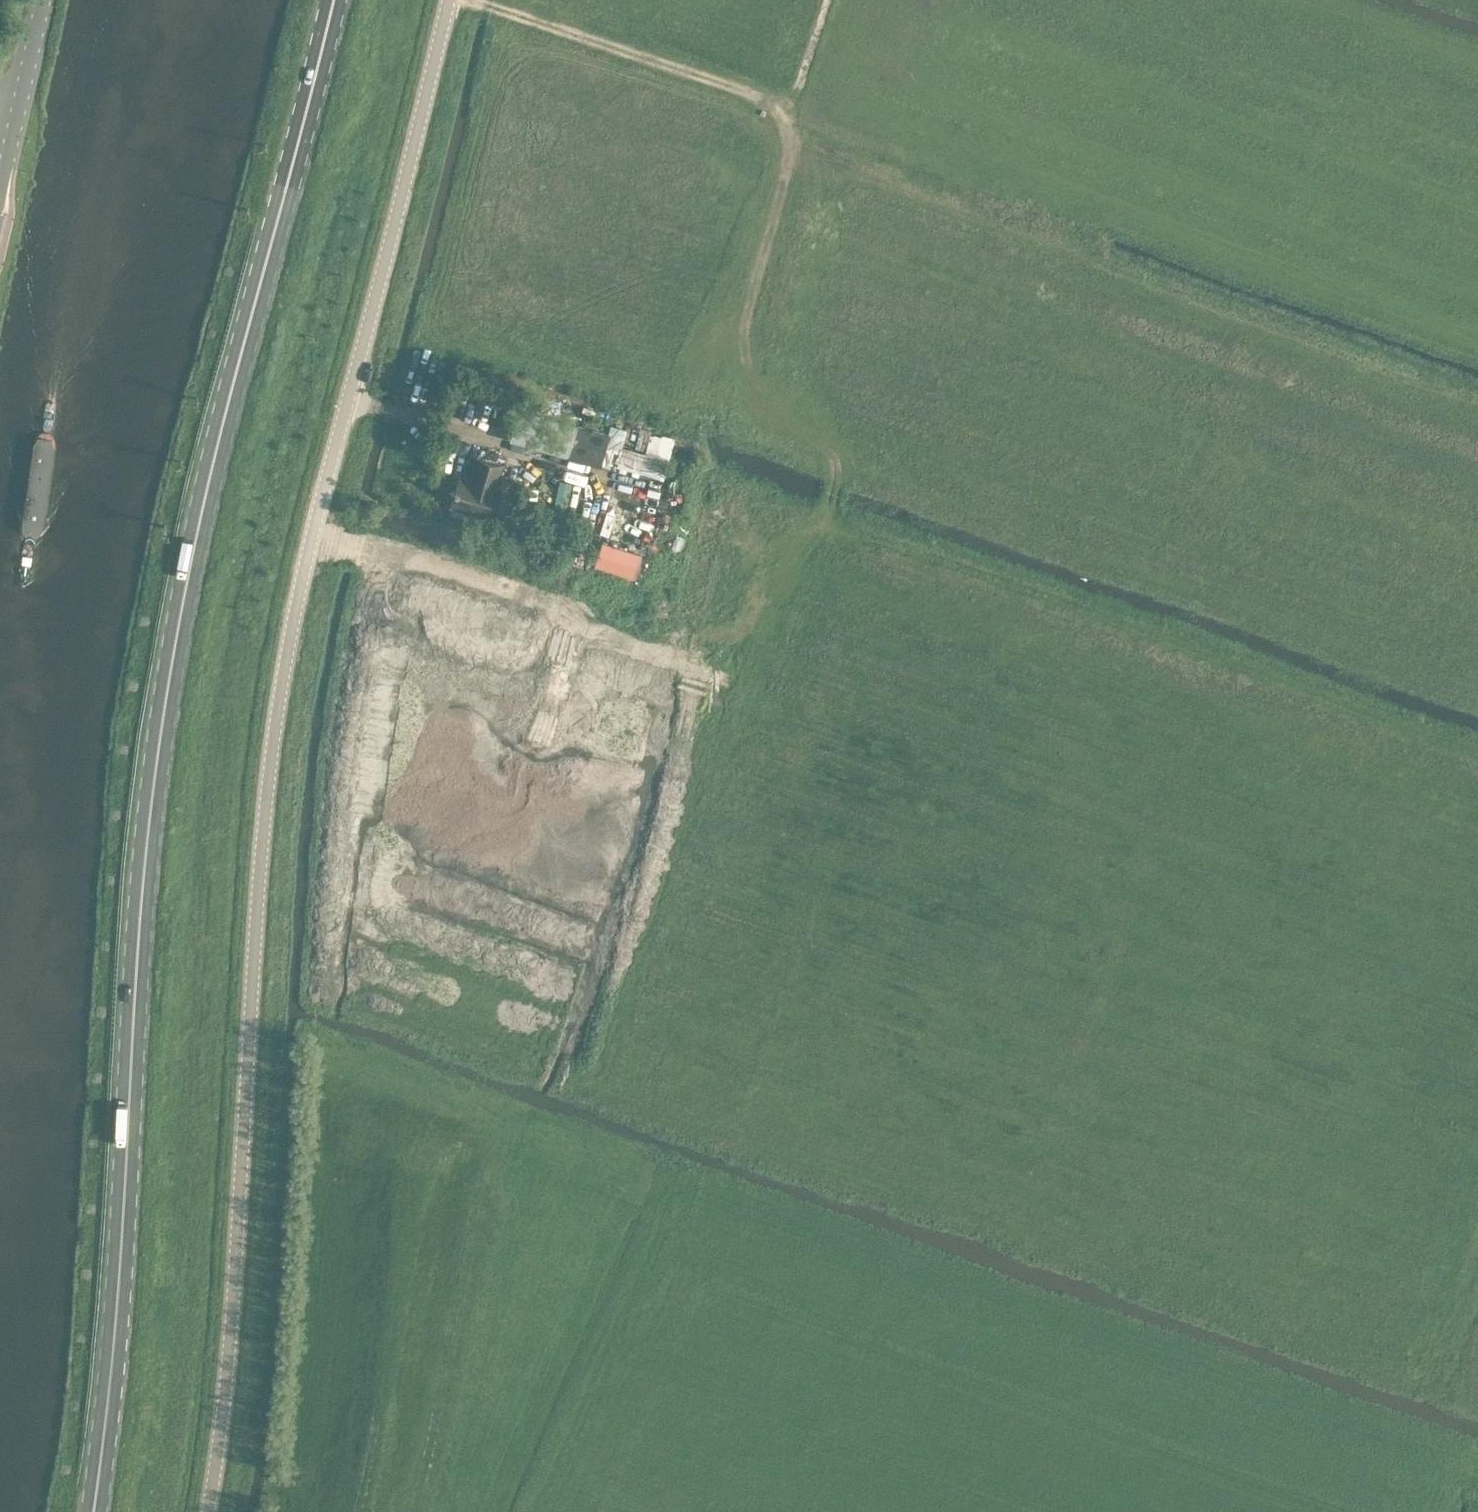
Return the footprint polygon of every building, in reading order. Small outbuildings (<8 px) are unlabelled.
[(509,436),(567,453),(576,422),(518,405),(509,436)] [(651,429),(646,449),(622,444),(623,439),(604,434),(598,460),(663,475),(673,434),(651,429)] [(450,505),(488,516),(497,486),(495,485),(501,464),(475,456),(469,478),(459,475),(450,505)] [(557,500),(569,500),(569,483),(558,482),(557,500)] [(596,541),(599,511),(601,490),(582,488),(578,539),(596,541)] [(602,522),(596,542),(606,545),(611,524),(602,522)]
